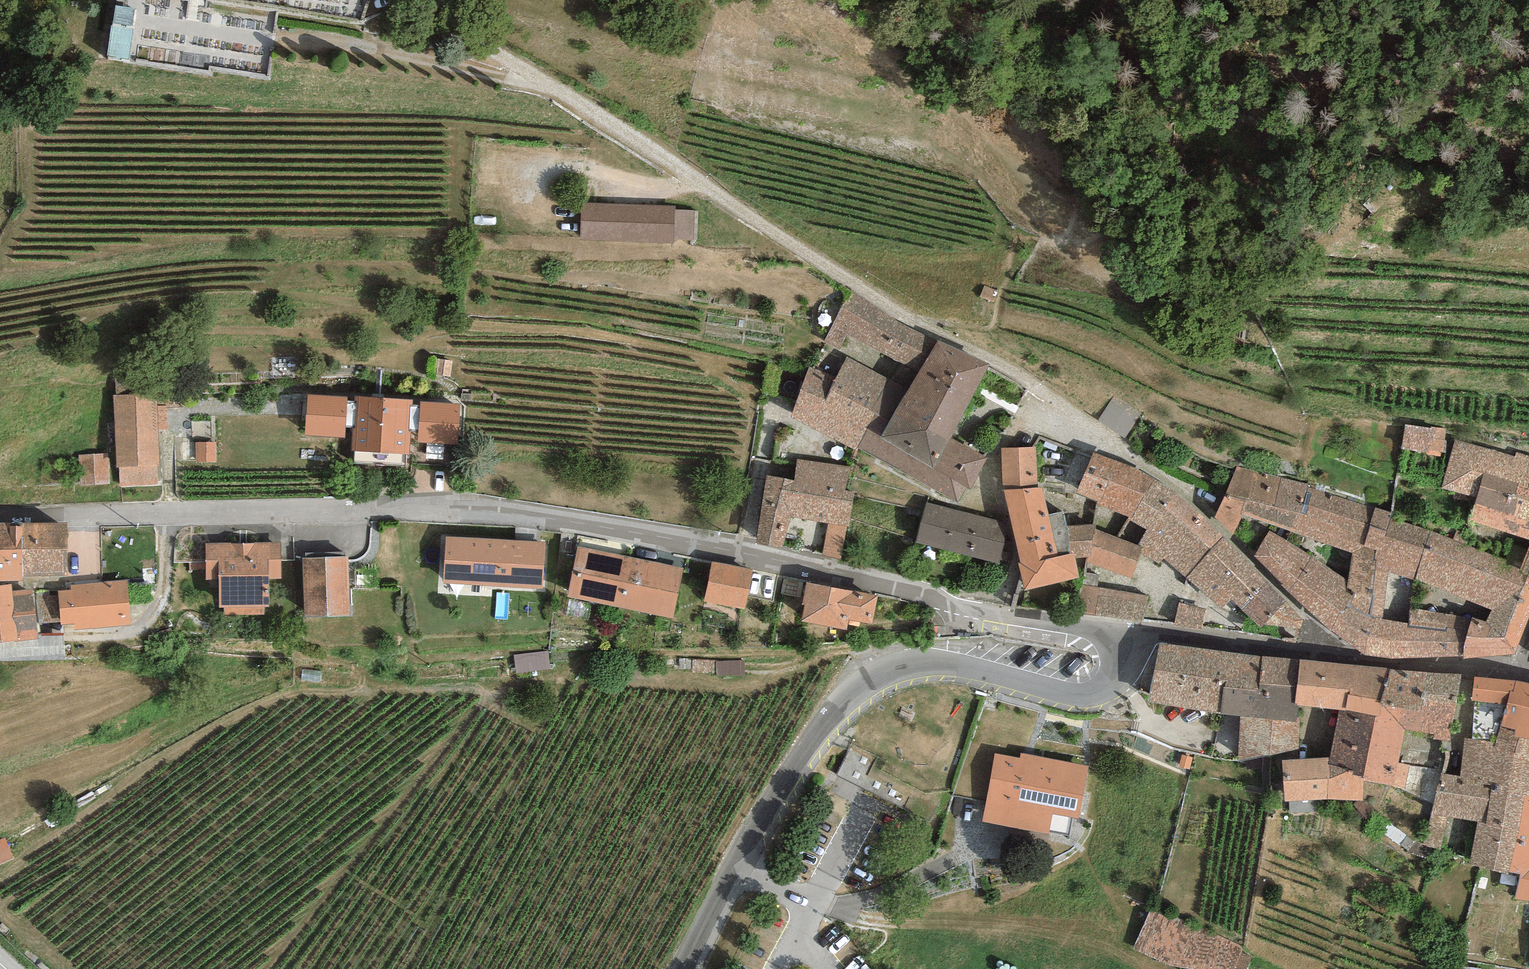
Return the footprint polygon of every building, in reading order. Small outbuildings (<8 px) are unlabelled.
[(133,0),(112,0),(109,41),(129,43),(133,0)] [(676,203),(581,199),(579,235),(672,240),(674,235),(695,237),(694,209),(676,206),(676,203)] [(848,356),(909,389),(939,340),(897,321),(851,288),(824,341),(848,356)] [(948,444),(952,437),(991,364),(939,340),(909,389),(894,414),(948,444)] [(454,359),(434,356),(432,372),(451,375),(454,359)] [(894,414),(909,389),(848,356),(836,378),(809,367),(792,417),(856,450),(857,447),(876,413),(889,421),(894,414)] [(152,378),(118,380),(118,392),(113,393),(116,463),(119,463),(121,501),(165,500),(164,478),(158,477),(156,424),(167,424),(166,402),(182,402),(181,393),(153,394),(152,378)] [(348,398),(308,395),(305,435),(345,437),(346,428),(347,401),(348,398)] [(1118,395),(1101,417),(1124,434),(1141,412),(1118,395)] [(413,399),(355,396),(354,400),(357,401),(355,428),(352,428),(351,451),(355,452),(406,454),(410,454),(411,430),(409,430),(411,405),(413,405),(413,399)] [(352,428),(355,428),(357,401),(354,400),(347,401),(346,428),(352,428)] [(419,431),(418,442),(457,444),(459,404),(420,402),(420,406),(419,431)] [(413,405),(411,405),(409,430),(411,430),(419,431),(420,406),(413,405)] [(948,444),(894,414),(889,421),(876,413),(857,447),(958,502),(966,487),(970,489),(987,458),(952,437),(948,444)] [(1431,428),(1405,424),(1401,450),(1443,456),(1447,429),(1431,427),(1431,428)] [(1455,439),(1440,488),(1476,498),(1480,486),(1528,501),(1528,456),(1516,452),(1514,457),(1455,439)] [(215,442),(198,442),(199,458),(215,458),(215,442)] [(1036,447),(1001,448),(1002,485),(1038,484),(1036,447)] [(108,452),(80,454),(81,482),(110,481),(108,452)] [(406,466),(406,454),(355,452),(354,464),(406,466)] [(1138,469),(1093,452),(1075,492),(1098,501),(1097,504),(1132,518),(1155,477),(1138,469)] [(851,467),(797,460),(794,481),(766,477),(754,542),(782,549),(792,517),(830,522),(822,554),(842,559),(853,493),(846,490),(851,467)] [(1243,514),(1295,533),(1307,486),(1308,484),(1237,467),(1214,517),(1234,534),(1243,514)] [(1186,577),(1222,536),(1176,493),(1155,477),(1132,518),(1130,520),(1147,529),(1137,545),(1142,547),(1140,552),(1159,564),(1164,558),(1186,577)] [(1307,486),(1295,533),(1353,553),(1346,580),(1346,593),(1353,596),(1347,606),(1369,615),(1376,561),(1374,561),(1375,550),(1366,547),(1375,507),(1307,486)] [(1476,498),(1469,521),(1528,540),(1528,501),(1480,486),(1476,498)] [(1004,489),(1020,563),(1039,559),(1040,560),(1058,556),(1071,553),(1066,526),(1063,512),(1048,515),(1042,488),(1004,489)] [(1009,523),(926,503),(916,543),(999,563),(1009,523)] [(1392,512),(1375,507),(1366,547),(1375,550),(1374,561),(1376,561),(1369,615),(1383,618),(1388,572),(1414,580),(1415,578),(1431,530),(1390,519),(1392,512)] [(67,522),(21,523),(23,575),(68,574),(67,522)] [(0,523),(0,580),(22,580),(23,575),(21,523),(0,523)] [(1095,524),(1066,526),(1071,553),(1073,553),(1075,559),(1089,558),(1090,557),(1094,529),(1095,529),(1095,524)] [(1095,529),(1094,529),(1090,557),(1089,558),(1086,562),(1132,577),(1140,552),(1142,547),(1137,545),(1095,529)] [(1507,560),(1431,530),(1415,578),(1492,610),(1511,597),(1519,571),(1520,569),(1506,564),(1507,560)] [(1254,555),(1288,591),(1311,557),(1270,531),(1254,555)] [(542,590),(546,543),(448,536),(445,582),(542,590)] [(1232,599),(1241,609),(1266,581),(1222,536),(1186,577),(1221,607),(1232,599)] [(225,605),(225,617),(266,616),(266,578),(283,578),(282,543),(205,545),(206,578),(218,578),(219,605),(225,605)] [(673,619),(683,569),(578,547),(568,597),(673,619)] [(1520,569),(1519,571),(1528,576),(1528,547),(1520,569)] [(1073,553),(1071,553),(1058,556),(1040,560),(1039,559),(1020,563),(1018,563),(1026,591),(1079,578),(1075,559),(1073,553)] [(1346,580),(1311,557),(1288,591),(1332,631),(1347,606),(1353,596),(1346,593),(1346,580)] [(350,616),(349,558),(304,559),(305,617),(350,616)] [(753,570),(712,562),(704,601),(745,610),(753,570)] [(1471,618),(1463,656),(1463,659),(1515,653),(1528,619),(1528,576),(1519,571),(1511,597),(1492,610),(1486,622),(1471,618)] [(1266,581),(1241,609),(1260,628),(1265,624),(1302,628),(1304,620),(1266,581)] [(73,591),(58,592),(62,624),(74,622),(74,630),(131,626),(131,582),(72,585),(73,591)] [(879,596),(806,582),(802,604),(805,604),(801,621),(848,631),(850,620),(873,624),(879,596)] [(0,585),(0,642),(38,638),(38,633),(32,587),(12,590),(11,583),(0,585)] [(1081,586),(1077,613),(1136,621),(1144,622),(1148,595),(1081,586)] [(1205,609),(1179,603),(1174,626),(1201,628),(1205,609)] [(1383,618),(1369,615),(1347,606),(1332,631),(1363,655),(1391,659),(1463,656),(1471,618),(1410,608),(1408,624),(1383,618)] [(0,642),(0,662),(67,659),(63,631),(38,633),(38,638),(0,642)] [(1261,656),(1158,642),(1154,670),(1225,679),(1224,686),(1257,691),(1259,683),(1261,656)] [(1299,660),(1261,656),(1259,683),(1296,686),(1299,660)] [(1389,669),(1299,660),(1296,686),(1294,704),(1298,704),(1340,709),(1348,710),(1379,717),(1382,706),(1389,669)] [(1427,672),(1389,669),(1382,706),(1405,730),(1420,732),(1427,672)] [(1154,670),(1148,702),(1220,713),(1224,686),(1225,679),(1154,670)] [(1461,675),(1427,672),(1420,732),(1435,734),(1434,740),(1451,741),(1461,675)] [(1475,677),(1471,700),(1507,704),(1501,726),(1516,729),(1515,736),(1528,739),(1528,684),(1515,680),(1475,677)] [(1296,686),(1259,683),(1257,691),(1224,686),(1220,713),(1240,715),(1297,721),(1298,704),(1294,704),(1296,686)] [(1405,730),(1382,706),(1379,717),(1348,710),(1340,709),(1329,757),(1329,764),(1363,778),(1405,789),(1409,766),(1398,763),(1405,730)] [(1300,721),(1297,721),(1240,715),(1236,763),(1283,767),(1283,760),(1298,758),(1300,721)] [(1465,737),(1460,775),(1442,773),(1423,845),(1440,849),(1448,817),(1477,822),(1470,864),(1510,875),(1511,872),(1525,795),(1528,795),(1528,739),(1515,736),(1516,729),(1501,726),(1496,741),(1465,737)] [(873,759),(851,748),(837,775),(904,809),(909,799),(864,776),(873,759)] [(1020,758),(996,754),(983,821),(1047,833),(1051,814),(1079,819),(1089,766),(1021,753),(1020,758)] [(1329,757),(1298,758),(1283,760),(1283,767),(1285,802),(1329,799),(1363,800),(1363,778),(1329,764),(1329,757)] [(1525,795),(1511,872),(1520,871),(1514,899),(1528,901),(1528,795),(1525,795)] [(15,849),(5,828),(0,831),(0,855),(15,849)] [(1151,913),(1136,947),(1145,957),(1171,968),(1235,968),(1244,951),(1151,913)]
